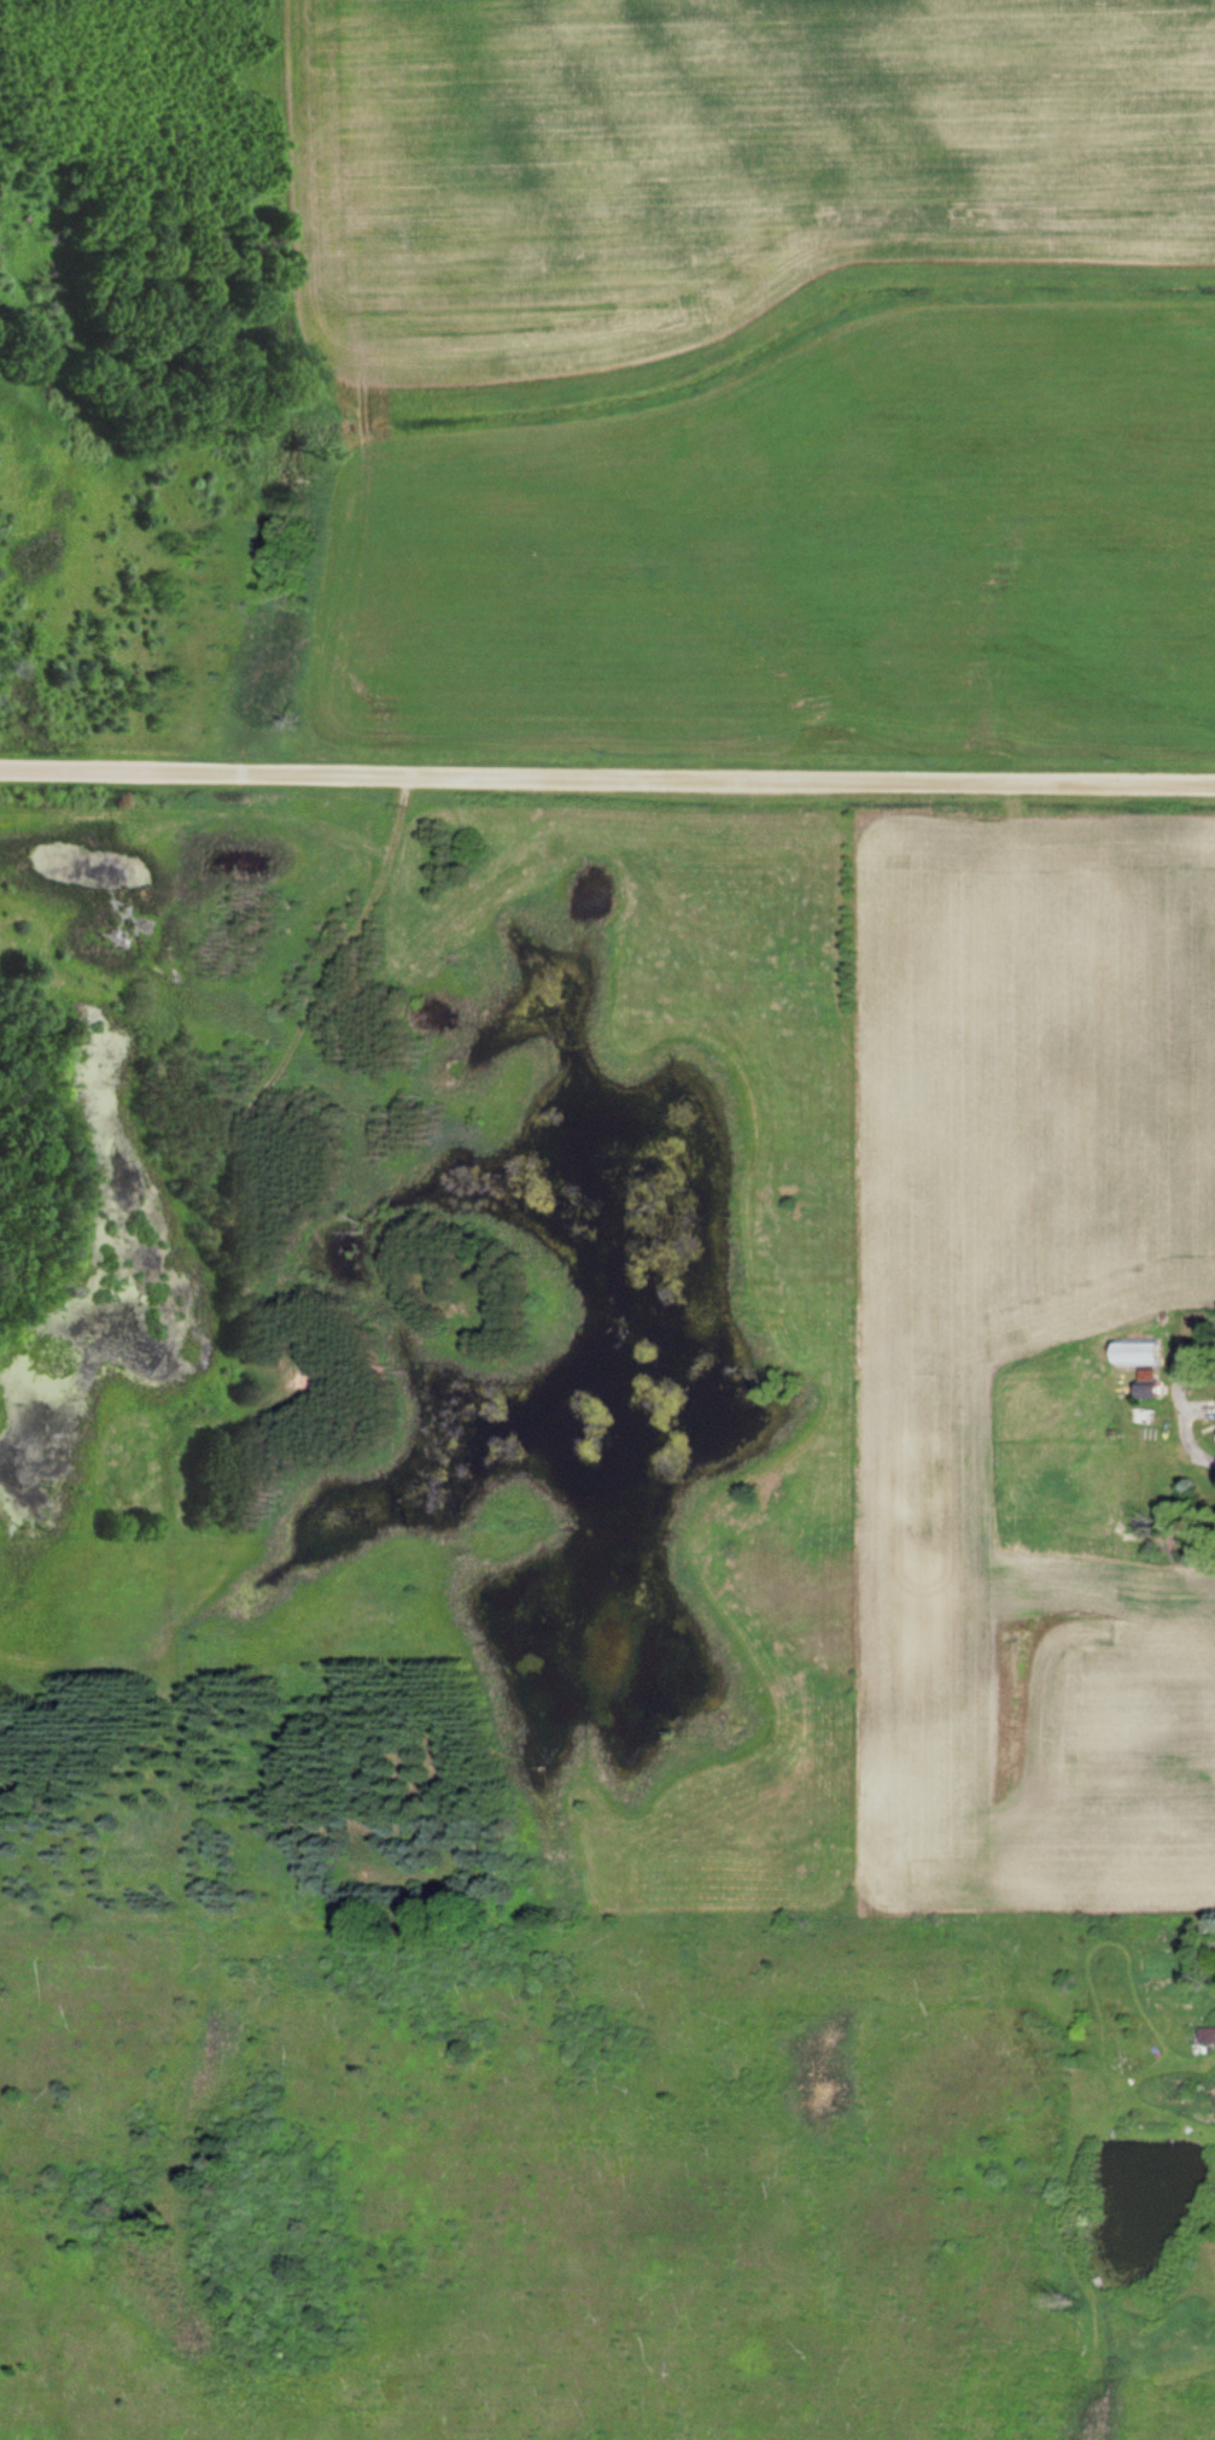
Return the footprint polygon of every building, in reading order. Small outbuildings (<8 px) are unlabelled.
[(1155,1343),(1114,1343),(1114,1353),(1111,1353),(1111,1363),(1155,1363),(1155,1343)]
